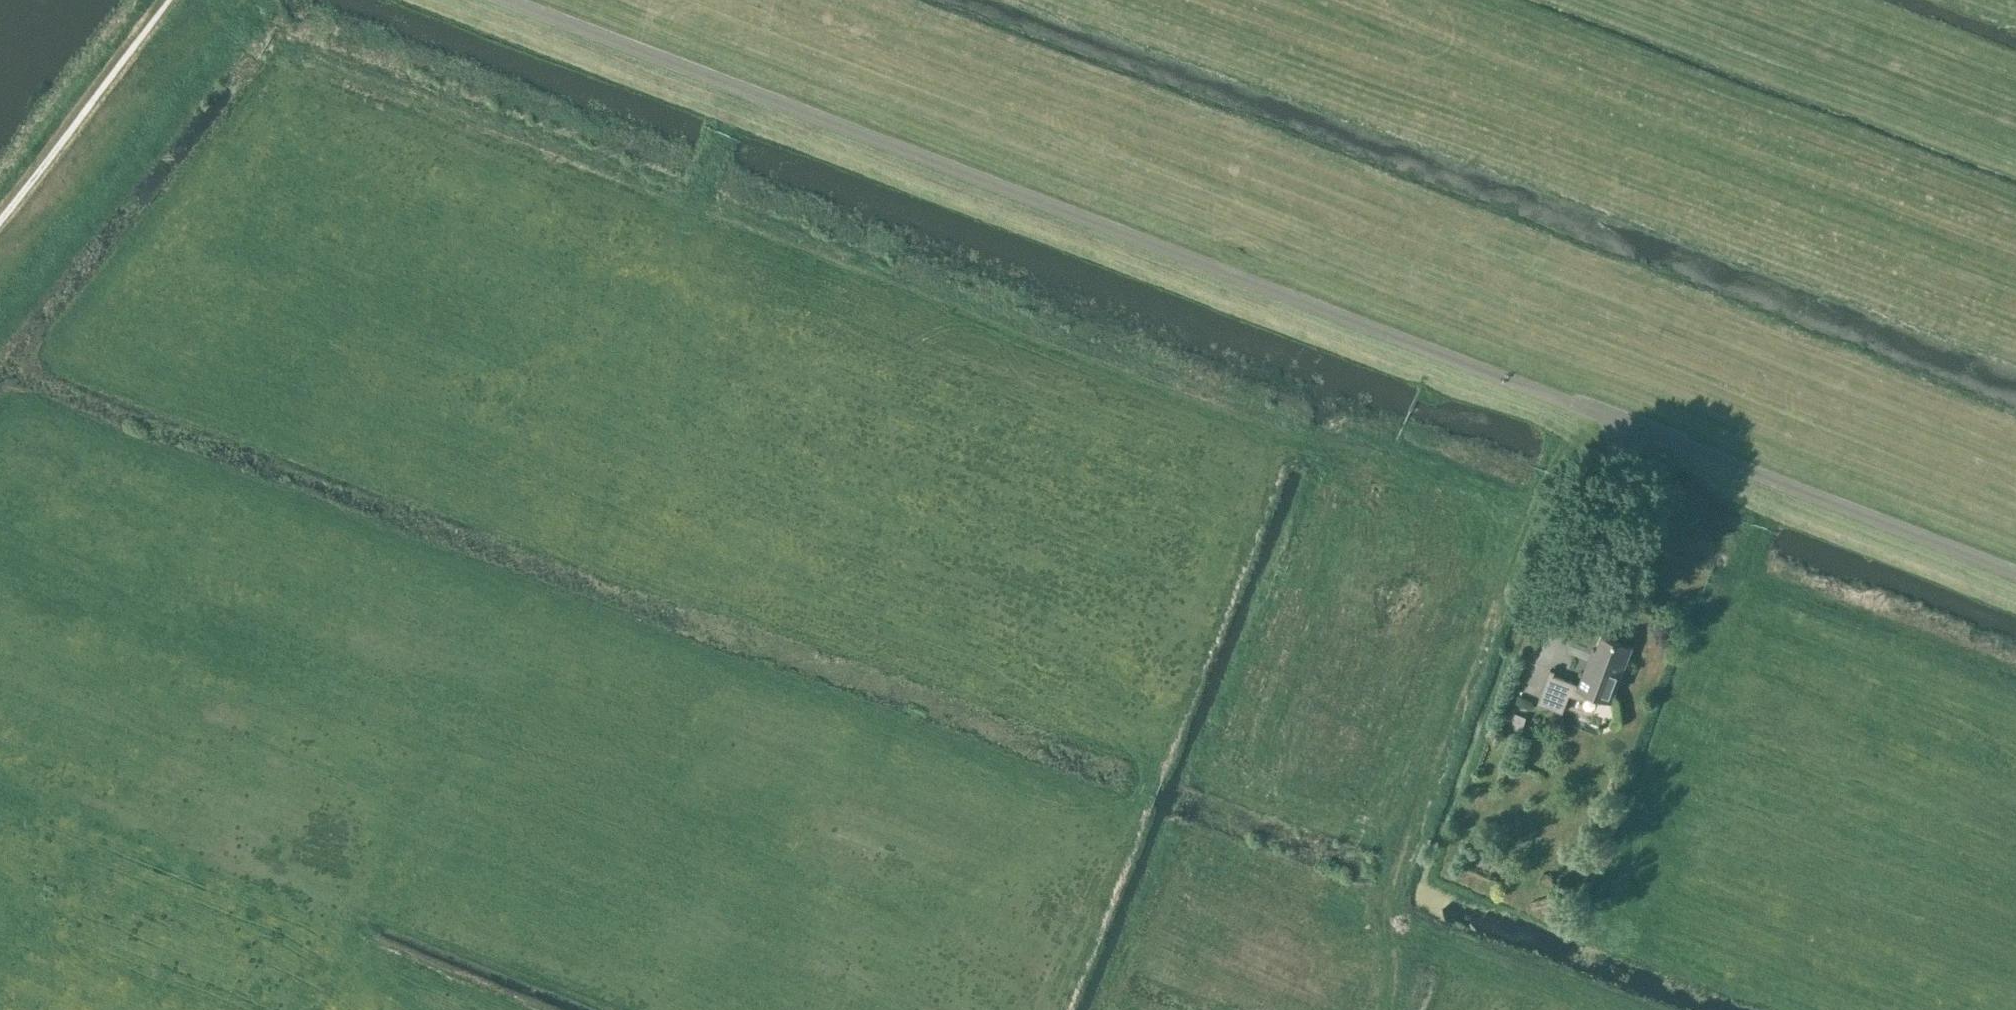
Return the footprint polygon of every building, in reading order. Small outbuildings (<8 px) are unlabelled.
[(1631,646),(1602,635),(1591,663),(1587,661),(1579,684),(1553,674),(1554,671),(1554,670),(1541,703),(1562,711),(1569,693),(1584,699),(1587,692),(1611,701),(1631,646)]
